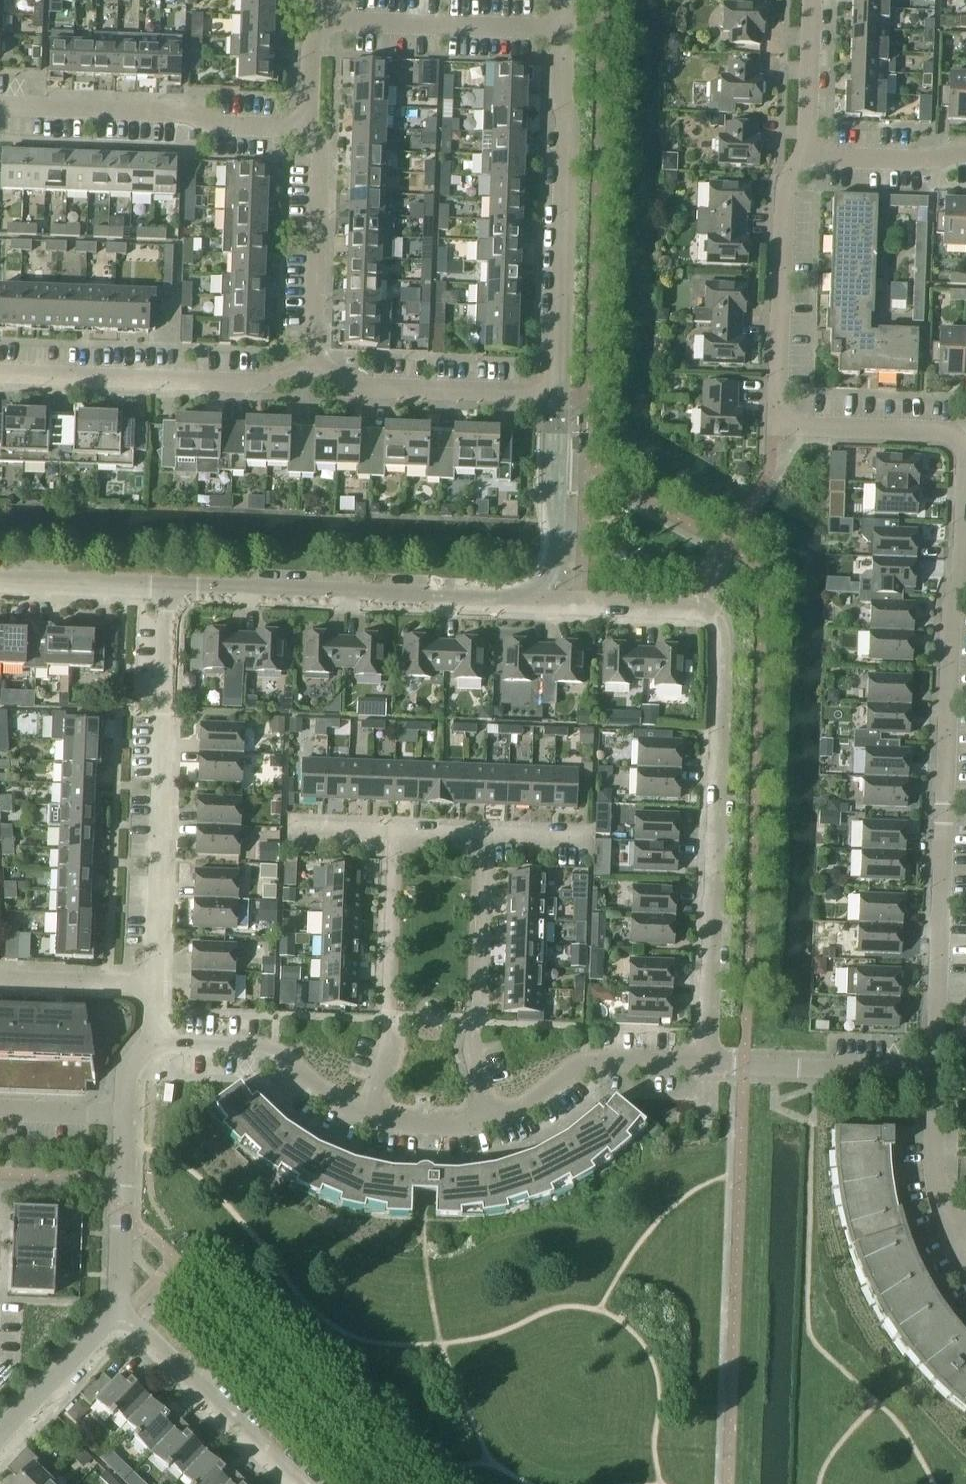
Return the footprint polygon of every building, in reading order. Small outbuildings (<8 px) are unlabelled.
[(281,0),(242,0),(241,16),(274,17),(274,8),(281,8),(281,0)] [(889,0),(854,0),(853,8),(889,9),(889,0)] [(763,33),(764,5),(724,3),(724,14),(720,15),(720,27),(723,29),(723,31),(730,32),(730,44),(760,45),(760,33),(763,33)] [(34,16),(43,16),(43,4),(34,4),(34,16)] [(888,30),(889,9),(853,8),(853,29),(888,30)] [(42,29),(43,16),(34,16),(33,28),(42,29)] [(274,25),(274,17),(241,16),(240,37),(279,39),(280,26),(274,25)] [(924,32),(934,32),(934,20),(924,20),(924,32)] [(191,35),(201,36),(201,23),(192,23),(191,35)] [(887,52),(888,30),(853,29),(852,51),(887,52)] [(72,75),(73,43),(73,33),(51,32),(49,81),(63,81),(63,75),(72,75)] [(933,44),(934,32),(924,32),(923,44),(933,44)] [(117,34),(116,44),(115,77),(137,78),(138,35),(117,34)] [(138,35),(137,78),(158,78),(159,46),(160,36),(138,35)] [(200,48),(201,36),(191,35),(191,48),(200,48)] [(159,46),(158,78),(167,79),(166,85),(181,86),(182,47),(182,37),(160,36),(159,46)] [(666,40),(666,47),(670,51),(676,52),(681,47),(681,41),(677,36),(671,36),(666,40)] [(231,37),(230,58),(240,59),(272,60),(273,51),(279,52),(279,39),(240,37),(231,37)] [(93,76),(95,44),(73,43),(72,75),(93,76)] [(115,77),(116,44),(95,44),(93,76),(115,77)] [(41,60),(42,48),(32,48),(32,60),(41,60)] [(895,52),(887,52),(852,51),(851,73),(886,74),(894,74),(895,52)] [(665,53),(665,64),(674,64),(677,61),(677,53),(665,53)] [(199,70),(200,57),(190,57),(190,70),(199,70)] [(272,69),(272,60),(240,59),(239,81),(278,83),(278,69),(272,69)] [(354,85),(387,86),(388,64),(349,62),(348,76),(355,76),(354,85)] [(484,89),(526,91),(527,83),(533,83),(534,69),(496,68),(496,64),(485,63),(484,89)] [(922,75),(932,75),(933,64),(923,63),(922,75)] [(758,77),(759,65),(729,64),(728,76),(721,75),(721,78),(710,84),(709,113),(734,114),(734,104),(760,105),(761,77),(758,77)] [(885,95),(886,74),(851,73),(851,83),(846,83),(845,94),(885,95)] [(421,75),(420,88),(428,88),(437,88),(438,76),(428,75),(421,75)] [(932,88),(932,75),(922,75),(922,87),(932,88)] [(949,75),(949,87),(941,87),(940,107),(948,108),(948,119),(965,120),(965,76),(949,75)] [(443,88),(453,88),(453,76),(444,76),(443,88)] [(386,108),(387,86),(354,85),(354,106),(386,108)] [(437,100),(437,88),(428,88),(427,100),(437,100)] [(452,101),(453,88),(443,88),(443,101),(452,101)] [(526,113),(526,91),(484,89),(483,111),(526,113)] [(885,118),(885,95),(845,94),(845,117),(859,118),(859,117),(885,118)] [(930,123),(931,97),(919,96),(918,122),(930,123)] [(385,129),(386,108),(354,106),(353,128),(385,129)] [(525,134),(526,113),(483,111),(482,133),(525,134)] [(436,131),(436,119),(427,119),(426,131),(436,131)] [(442,131),(451,131),(452,119),(443,119),(442,131)] [(756,137),(757,125),(727,124),(726,136),(719,135),(719,138),(715,140),(715,151),(719,153),(718,163),(758,165),(759,137),(756,137)] [(384,151),(385,129),(353,128),(352,150),(384,151)] [(422,131),(422,143),(426,143),(435,144),(436,131),(428,131),(426,131),(422,131)] [(451,144),(451,131),(442,131),(442,144),(451,144)] [(524,156),(525,134),(482,133),(482,154),(524,156)] [(384,173),(384,151),(352,150),(351,171),(384,173)] [(23,191),(25,151),(16,151),(15,152),(16,152),(16,153),(2,153),(1,190),(23,191)] [(45,192),(46,154),(33,154),(33,152),(34,153),(34,151),(25,151),(23,191),(45,192)] [(66,193),(68,153),(59,152),(59,153),(59,155),(46,154),(45,192),(66,193)] [(88,193),(89,156),(76,155),(76,154),(77,154),(77,153),(68,153),(66,193),(88,193)] [(109,194),(111,154),(102,154),(102,155),(103,155),(103,156),(89,156),(88,193),(109,194)] [(131,195),(132,157),(119,157),(119,156),(120,156),(120,154),(111,154),(109,194),(131,195)] [(523,178),(524,156),(482,154),(481,176),(523,178)] [(153,196),(154,156),(145,155),(145,157),(146,157),(146,158),(132,157),(131,195),(153,196)] [(663,155),(663,171),(676,171),(676,160),(672,156),(663,155)] [(154,156),(153,196),(175,197),(176,159),(162,158),(162,157),(163,157),(163,156),(154,156)] [(225,189),(267,190),(268,182),(274,182),(275,168),(238,167),(237,162),(226,162),(225,189)] [(434,174),(435,162),(425,162),(425,174),(434,174)] [(441,175),(450,175),(450,163),(441,162),(441,175)] [(383,194),(384,173),(351,171),(350,193),(383,194)] [(665,173),(665,184),(670,184),(676,179),(676,173),(665,173)] [(434,187),(434,174),(425,174),(424,187),(434,187)] [(195,188),(195,175),(186,175),(185,187),(195,188)] [(450,175),(441,175),(440,187),(449,187),(450,175)] [(522,200),(523,178),(481,176),(491,176),(490,198),(522,200)] [(697,223),(745,224),(746,213),(749,213),(750,185),(710,183),(709,210),(698,209),(697,223)] [(267,212),(267,190),(225,189),(224,210),(267,212)] [(382,216),(383,194),(350,193),(350,215),(382,216)] [(185,209),(194,209),(195,197),(185,196),(185,209)] [(877,221),(877,215),(877,198),(834,196),(833,215),(833,219),(832,252),(831,252),(831,257),(832,257),(831,291),(830,291),(830,295),(830,311),(827,311),(826,332),(828,332),(827,348),(830,348),(830,358),(839,358),(838,375),(859,376),(859,373),(860,373),(894,374),(899,374),(917,375),(918,331),(901,331),(901,330),(895,330),(878,330),(878,333),(870,333),(870,330),(869,330),(870,315),(873,315),(874,298),(874,292),(875,259),(876,253),(875,253),(876,221),(877,221)] [(927,208),(928,197),(888,196),(888,207),(927,208)] [(522,221),(522,200),(490,198),(489,220),(522,221)] [(945,202),(944,214),(936,213),(936,234),(944,234),(943,246),(965,247),(965,203),(945,202)] [(433,218),(433,205),(424,205),(423,218),(433,218)] [(448,206),(439,205),(439,218),(448,218),(448,206)] [(194,222),(194,209),(185,209),(184,221),(194,222)] [(266,234),(267,212),(224,210),(223,232),(266,234)] [(350,215),(349,237),(381,238),(393,238),(394,217),(382,216),(350,215)] [(432,230),(433,218),(423,218),(423,230),(432,230)] [(448,218),(439,218),(438,230),(447,231),(448,218)] [(521,243),(522,221),(489,220),(488,242),(521,243)] [(923,322),(927,223),(916,222),(912,322),(923,322)] [(745,236),(745,224),(697,223),(696,236),(708,236),(707,263),(747,265),(748,237),(745,236)] [(22,235),(22,225),(7,224),(7,234),(22,235)] [(22,225),(22,235),(36,235),(36,225),(22,225)] [(65,236),(65,226),(51,226),(50,236),(65,236)] [(65,226),(65,236),(79,237),(80,227),(65,226)] [(108,238),(108,228),(94,227),(93,237),(108,238)] [(108,228),(108,238),(122,238),(123,228),(108,228)] [(151,239),(151,229),(137,229),(136,239),(151,239)] [(151,229),(151,239),(165,240),(166,230),(151,229)] [(265,255),(266,234),(223,232),(222,253),(232,254),(265,255)] [(349,237),(348,258),(380,259),(392,260),(393,238),(381,238),(349,237)] [(22,251),(22,241),(11,240),(11,250),(22,251)] [(183,252),(193,253),(193,240),(183,240),(183,252)] [(22,241),(22,251),(32,251),(32,241),(22,241)] [(477,241),(476,262),(488,263),(520,265),(521,243),(488,242),(477,241)] [(46,242),(46,251),(56,252),(56,242),(46,242)] [(67,242),(56,242),(56,252),(66,252),(67,242)] [(76,253),(86,253),(86,243),(76,243),(76,253)] [(97,244),(86,243),(86,253),(96,253),(97,244)] [(116,254),(116,244),(106,244),(106,254),(116,254)] [(127,245),(116,244),(116,254),(126,254),(127,245)] [(173,257),(173,246),(163,246),(163,256),(173,257)] [(431,262),(432,248),(422,248),(422,261),(431,262)] [(447,249),(438,249),(437,261),(446,261),(447,249)] [(192,265),(193,253),(183,252),(183,265),(192,265)] [(264,277),(265,255),(232,254),(232,276),(264,277)] [(173,267),(173,257),(163,256),(163,266),(173,267)] [(380,281),(380,259),(348,258),(347,280),(380,281)] [(659,261),(659,265),(663,269),(667,270),(671,266),(671,262),(667,258),(663,258),(659,261)] [(431,273),(431,262),(422,261),(421,273),(431,273)] [(437,261),(437,273),(446,274),(446,261),(437,261)] [(519,286),(520,265),(488,263),(487,285),(519,286)] [(172,277),(173,267),(163,266),(162,277),(172,277)] [(965,275),(965,274),(951,274),(950,284),(965,285),(965,275)] [(221,297),(223,297),(263,298),(264,277),(232,276),(222,275),(221,297)] [(172,287),(172,277),(162,277),(162,287),(172,287)] [(379,302),(380,281),(347,280),(346,301),(391,303),(391,302),(379,302)] [(182,295),(191,296),(192,283),(182,283),(182,295)] [(693,309),(693,323),(711,323),(741,324),(742,312),(745,312),(746,285),(706,283),(705,310),(693,309)] [(518,308),(519,286),(487,285),(477,284),(476,306),(486,306),(518,308)] [(18,328),(20,294),(20,287),(0,286),(0,327),(18,328)] [(965,301),(965,291),(950,290),(950,300),(965,301)] [(420,305),(429,305),(430,292),(421,291),(420,305)] [(115,297),(113,331),(127,332),(148,332),(149,330),(155,330),(156,292),(149,292),(148,292),(148,293),(149,293),(148,298),(128,298),(115,297)] [(445,292),(436,292),(435,304),(445,305),(445,292)] [(20,294),(18,328),(46,329),(53,329),(55,295),(47,295),(20,294)] [(55,295),(53,329),(72,330),(83,330),(85,296),(74,296),(55,295)] [(191,308),(191,296),(182,295),(181,308),(191,308)] [(85,296),(83,330),(100,331),(113,331),(115,297),(101,297),(85,296)] [(223,297),(222,318),(263,320),(263,298),(223,297)] [(390,325),(391,303),(346,301),(346,323),(390,325)] [(435,304),(435,317),(444,317),(445,305),(435,304)] [(429,316),(429,305),(420,305),(420,316),(429,316)] [(476,306),(475,328),(485,328),(518,329),(518,308),(486,306),(476,306)] [(657,310),(657,321),(667,321),(668,315),(664,310),(657,310)] [(192,344),(193,317),(181,317),(180,343),(192,344)] [(269,329),(262,329),(263,320),(220,318),(219,344),(230,345),(230,341),(268,343),(269,329)] [(389,351),(390,325),(346,323),(345,332),(339,331),(338,345),(376,347),(376,350),(389,351)] [(741,336),(741,324),(711,323),(711,335),(704,335),(703,363),(743,364),(744,336),(741,336)] [(428,338),(429,325),(419,325),(419,338),(428,338)] [(444,339),(444,326),(435,326),(434,338),(444,339)] [(517,338),(518,329),(485,328),(484,351),(523,352),(524,338),(517,338)] [(962,376),(964,332),(940,331),(939,343),(932,343),(931,363),(939,363),(938,375),(962,376)] [(665,359),(665,371),(674,371),(675,359),(665,359)] [(737,401),(737,384),(704,383),(703,408),(701,408),(700,436),(740,438),(741,410),(735,409),(735,401),(737,401)] [(26,413),(14,412),(12,404),(11,405),(11,407),(3,407),(3,412),(0,412),(0,463),(24,463),(26,413)] [(60,465),(62,414),(49,413),(50,408),(41,408),(42,406),(41,406),(38,413),(26,413),(24,463),(60,465)] [(96,466),(98,415),(86,415),(84,407),(82,407),(83,410),(75,409),(74,415),(62,414),(60,465),(96,466)] [(98,415),(96,466),(133,467),(135,417),(121,416),(121,411),(113,411),(114,409),(113,408),(110,416),(98,415)] [(196,474),(198,419),(185,418),(185,417),(186,417),(186,416),(175,416),(175,417),(176,417),(176,422),(163,422),(162,450),(157,453),(161,460),(161,469),(175,469),(174,473),(196,474)] [(231,471),(233,424),(220,424),(221,419),(222,419),(222,417),(211,417),(211,418),(212,418),(212,419),(198,419),(196,474),(219,475),(219,471),(231,471)] [(266,463),(268,422),(254,421),(254,420),(255,420),(255,419),(245,418),(245,420),(246,420),(245,425),(233,424),(231,471),(245,472),(245,462),(266,463)] [(301,474),(302,427),(290,426),(290,421),(291,421),(291,420),(281,420),(281,421),(282,421),(282,422),(268,422),(266,463),(287,463),(287,473),(301,474)] [(336,465),(337,424),(324,424),(324,422),(325,422),(325,421),(314,421),(314,422),(315,422),(315,427),(302,427),(301,474),(315,475),(315,464),(336,465)] [(370,477),(372,429),(360,429),(360,424),(361,424),(361,423),(350,422),(350,423),(351,423),(351,425),(337,424),(336,465),(357,466),(356,476),(370,477)] [(405,468),(407,427),(393,426),(393,425),(394,425),(394,424),(384,423),(384,425),(385,425),(385,430),(372,429),(370,477),(384,477),(384,467),(405,468)] [(440,479),(441,432),(429,432),(429,426),(430,426),(430,425),(420,425),(420,426),(421,426),(421,427),(407,427),(405,468),(426,469),(426,479),(440,479)] [(475,470),(477,429),(463,429),(463,427),(464,428),(464,426),(453,426),(453,427),(454,427),(454,432),(441,432),(440,479),(454,480),(454,470),(475,470)] [(477,429),(475,470),(496,471),(496,481),(510,482),(510,473),(515,466),(511,463),(512,435),(499,434),(499,429),(500,429),(500,428),(489,427),(489,429),(490,429),(490,430),(477,429)] [(830,481),(844,482),(845,454),(831,453),(830,481)] [(875,483),(918,485),(919,457),(876,455),(876,458),(872,460),(872,468),(876,471),(875,483)] [(740,465),(737,469),(738,473),(741,476),(745,476),(748,473),(748,468),(745,465),(740,465)] [(843,493),(844,482),(830,481),(829,492),(843,493)] [(69,483),(62,489),(69,497),(76,490),(69,483)] [(917,514),(918,485),(875,483),(874,512),(917,514)] [(220,503),(220,508),(230,508),(230,499),(225,498),(220,503)] [(360,504),(355,509),(356,515),(365,515),(365,504),(360,504)] [(441,505),(441,516),(452,516),(452,510),(447,505),(441,505)] [(477,505),(477,516),(487,517),(488,510),(483,506),(477,505)] [(867,541),(873,542),(873,557),(915,559),(916,530),(898,529),(898,521),(862,520),(862,535),(867,541)] [(866,570),(860,576),(859,593),(901,595),(902,587),(914,587),(915,559),(873,557),(872,570),(866,570)] [(859,602),(871,602),(870,630),(912,632),(913,603),(901,603),(901,595),(859,593),(859,602)] [(35,670),(37,623),(23,623),(23,624),(24,624),(24,627),(3,627),(2,665),(23,666),(23,669),(35,670)] [(69,667),(71,629),(50,628),(50,625),(51,625),(51,624),(37,623),(35,670),(48,670),(48,667),(69,667)] [(71,629),(69,667),(90,668),(90,672),(103,672),(105,627),(105,626),(90,625),(90,626),(91,626),(91,630),(71,629)] [(204,629),(203,669),(225,670),(224,708),(242,708),(243,664),(244,634),(232,633),(232,630),(204,629)] [(911,660),(912,632),(870,630),(869,659),(911,660)] [(109,631),(108,646),(117,646),(117,631),(109,631)] [(244,634),(243,664),(255,664),(255,671),(283,672),(284,632),(257,631),(256,634),(244,634)] [(343,668),(344,638),(332,637),(332,634),(305,633),(303,673),(331,674),(331,667),(343,668)] [(344,638),(343,668),(355,668),(355,675),(383,676),(384,636),(356,635),(356,638),(344,638)] [(443,671),(444,641),(432,641),(432,638),(404,637),(403,677),(431,678),(431,671),(443,671)] [(444,641),(443,671),(455,672),(455,679),(483,680),(484,640),(456,639),(456,642),(444,641)] [(543,675),(544,645),(532,645),(532,642),(504,640),(503,681),(531,682),(531,675),(543,675)] [(544,645),(543,675),(555,675),(555,682),(583,683),(584,643),(556,642),(556,645),(544,645)] [(643,679),(644,649),(632,648),(632,645),(604,644),(603,684),(631,685),(631,678),(643,679)] [(644,649),(643,679),(655,679),(655,686),(683,687),(684,647),(656,646),(656,649),(644,649)] [(867,703),(910,705),(911,677),(868,675),(867,703)] [(284,687),(283,698),(291,699),(291,688),(284,687)] [(103,704),(103,694),(103,692),(92,691),(91,703),(103,704)] [(828,692),(827,702),(838,702),(838,695),(835,692),(828,692)] [(908,734),(910,705),(867,703),(866,731),(854,731),(854,739),(880,740),(880,733),(908,734)] [(479,712),(479,719),(489,720),(490,709),(483,709),(479,712)] [(655,725),(656,710),(644,710),(643,725),(655,725)] [(65,719),(65,713),(52,712),(51,741),(63,741),(101,742),(102,720),(83,719),(65,719)] [(577,712),(576,724),(589,724),(590,712),(577,712)] [(283,729),(284,718),(273,718),(272,729),(283,729)] [(290,719),(289,734),(301,734),(301,719),(290,719)] [(315,728),(315,736),(326,736),(326,728),(327,720),(315,720),(315,728)] [(327,720),(326,728),(339,728),(339,720),(327,720)] [(372,730),(373,722),(361,721),(361,729),(372,730)] [(373,722),(372,730),(385,730),(385,722),(373,722)] [(200,752),(243,754),(244,725),(201,723),(200,752)] [(418,731),(419,723),(407,723),(406,731),(418,731)] [(419,723),(418,731),(430,732),(431,724),(419,723)] [(464,733),(465,725),(453,725),(452,733),(464,733)] [(465,725),(464,733),(476,734),(477,726),(465,725)] [(510,735),(511,727),(498,726),(498,734),(510,735)] [(511,727),(510,735),(522,735),(522,727),(511,727)] [(556,737),(557,729),(544,728),(544,736),(556,737)] [(557,729),(556,737),(567,737),(568,729),(557,729)] [(580,729),(580,743),(593,744),(593,729),(580,729)] [(639,741),(637,768),(680,770),(681,741),(669,741),(669,732),(633,731),(633,741),(639,741)] [(8,739),(0,739),(0,751),(8,751),(8,739)] [(865,777),(907,779),(908,750),(898,749),(898,741),(880,740),(854,739),(853,749),(866,749),(865,777)] [(820,740),(819,749),(830,750),(830,740),(820,740)] [(101,763),(101,742),(63,741),(62,763),(101,764),(101,763)] [(242,782),(243,754),(200,752),(199,781),(242,782)] [(270,758),(270,763),(275,768),(279,768),(280,758),(270,758)] [(324,798),(325,761),(302,760),(301,797),(324,798)] [(9,761),(0,761),(0,769),(9,769),(9,761)] [(347,799),(348,762),(325,761),(324,798),(347,799)] [(370,800),(371,762),(348,762),(347,799),(370,800)] [(393,801),(394,763),(371,762),(370,800),(393,801)] [(101,765),(101,764),(62,763),(62,784),(95,785),(96,765),(101,765)] [(416,802),(417,764),(394,763),(393,801),(416,802)] [(439,803),(440,765),(417,764),(416,802),(439,803)] [(462,803),(463,766),(440,765),(439,803),(462,803)] [(485,804),(486,767),(463,766),(462,803),(485,804)] [(508,805),(509,768),(486,767),(485,804),(508,805)] [(531,806),(532,768),(509,768),(508,805),(531,806)] [(554,807),(555,769),(532,768),(531,806),(554,807)] [(679,798),(680,770),(637,768),(636,797),(679,798)] [(555,769),(554,807),(577,808),(578,770),(555,769)] [(906,807),(907,779),(865,777),(863,805),(906,807)] [(94,806),(95,785),(62,784),(61,806),(99,807),(99,806),(94,806)] [(596,804),(606,805),(606,800),(603,795),(597,794),(596,804)] [(11,804),(11,796),(0,796),(0,805),(11,804)] [(197,825),(240,827),(241,798),(198,797),(197,825)] [(828,801),(827,813),(838,813),(838,806),(834,802),(828,801)] [(278,815),(279,803),(269,803),(268,815),(278,815)] [(11,804),(0,805),(0,813),(12,812),(11,804)] [(48,827),(60,827),(98,829),(99,807),(61,806),(49,805),(48,827)] [(596,806),(595,836),(609,836),(610,806),(596,806)] [(635,841),(677,843),(678,815),(636,813),(635,841)] [(820,813),(820,825),(834,825),(835,814),(820,813)] [(862,850),(904,852),(905,823),(863,821),(862,850)] [(239,855),(240,827),(197,825),(196,854),(239,855)] [(97,850),(98,829),(60,827),(59,849),(97,850)] [(1,848),(14,847),(13,839),(1,840),(1,848)] [(676,872),(677,843),(635,841),(634,870),(676,872)] [(260,844),(259,860),(275,861),(276,845),(260,844)] [(14,855),(14,847),(1,848),(2,856),(14,855)] [(96,872),(97,850),(59,849),(58,871),(96,872)] [(903,880),(904,852),(862,850),(861,879),(903,880)] [(605,876),(605,865),(594,864),(594,875),(605,876)] [(296,886),(297,865),(284,865),(284,885),(296,886)] [(260,866),(260,876),(264,880),(276,880),(276,867),(260,866)] [(324,890),(361,892),(362,868),(325,866),(324,890)] [(509,873),(509,897),(546,899),(547,875),(540,875),(541,867),(522,866),(521,874),(509,873)] [(195,899),(237,900),(238,871),(196,870),(195,899)] [(96,873),(96,872),(58,871),(57,892),(91,893),(92,873),(96,873)] [(826,872),(826,886),(838,886),(838,877),(834,872),(826,872)] [(559,891),(559,899),(574,900),(579,900),(587,900),(587,888),(587,876),(571,876),(571,892),(559,891)] [(16,882),(3,883),(4,891),(16,890),(16,882)] [(16,882),(16,890),(24,891),(24,882),(16,882)] [(632,915),(674,916),(675,888),(633,886),(632,915)] [(262,891),(262,899),(275,900),(275,887),(267,887),(262,891)] [(825,888),(825,900),(833,901),(838,897),(838,888),(825,888)] [(296,901),(296,890),(284,889),(284,901),(296,901)] [(16,890),(4,891),(4,899),(17,899),(16,890)] [(361,914),(361,892),(324,890),(323,913),(361,914)] [(90,914),(91,893),(57,892),(57,914),(95,915),(95,914),(90,914)] [(592,894),(592,912),(600,912),(601,894),(592,894)] [(859,923),(901,925),(902,896),(860,894),(859,923)] [(545,921),(546,899),(509,897),(508,920),(545,921)] [(236,929),(237,900),(195,899),(194,927),(236,929)] [(574,900),(573,924),(575,924),(586,925),(586,922),(587,911),(587,900),(579,900),(574,900)] [(276,922),(276,908),(277,903),(260,902),(259,921),(276,922)] [(360,937),(361,914),(323,913),(322,936),(360,937)] [(95,916),(95,915),(57,914),(56,935),(94,937),(95,916)] [(673,945),(674,916),(632,915),(631,943),(673,945)] [(544,944),(545,921),(508,920),(507,943),(544,944)] [(294,934),(295,922),(283,921),(283,933),(294,934)] [(900,954),(901,925),(859,923),(858,952),(900,954)] [(585,935),(586,925),(575,924),(574,935),(585,935)] [(18,938),(18,934),(19,927),(6,927),(6,937),(18,938)] [(93,960),(94,937),(56,935),(55,958),(74,958),(74,959),(93,960)] [(282,935),(281,948),(295,948),(296,936),(282,935)] [(359,960),(360,937),(322,936),(321,959),(359,960)] [(603,948),(604,936),(591,936),(591,948),(603,948)] [(17,960),(18,938),(6,937),(5,960),(18,960),(17,960)] [(192,972),(234,973),(235,945),(193,943),(192,972)] [(544,967),(544,944),(507,943),(506,965),(544,967)] [(584,958),(585,946),(577,945),(577,957),(584,958)] [(602,964),(603,952),(591,951),(590,963),(602,964)] [(260,976),(273,977),(274,959),(260,958),(260,976)] [(358,983),(359,960),(321,959),(320,981),(358,983)] [(629,988),(672,990),(673,961),(630,959),(629,988)] [(813,960),(813,975),(820,975),(823,971),(824,961),(813,960)] [(543,990),(544,967),(506,965),(505,988),(543,990)] [(281,968),(280,980),(288,980),(300,981),(300,969),(289,968),(281,968)] [(899,998),(900,969),(857,968),(857,970),(847,970),(846,995),(856,995),(856,996),(899,998)] [(233,1002),(234,973),(192,972),(191,1000),(233,1002)] [(583,990),(583,978),(575,978),(575,990),(583,990)] [(273,979),(261,979),(261,989),(272,989),(273,979)] [(357,1007),(358,983),(320,981),(320,1005),(357,1007)] [(542,1013),(543,990),(505,988),(504,1012),(519,1013),(541,1013),(542,1013)] [(671,1018),(672,990),(629,988),(628,1016),(616,1015),(616,1024),(658,1026),(659,1018),(671,1018)] [(601,999),(601,989),(591,989),(591,998),(601,999)] [(898,1027),(899,998),(856,996),(855,1025),(898,1027)] [(0,1007),(0,1091),(82,1094),(83,1080),(93,1080),(93,1086),(95,1086),(85,1010),(0,1007)] [(540,1021),(541,1013),(519,1013),(518,1021),(540,1021)] [(815,1023),(815,1032),(827,1032),(827,1023),(815,1023)] [(252,1100),(247,1093),(240,1084),(208,1107),(210,1109),(215,1106),(227,1122),(222,1126),(241,1145),(245,1140),(260,1154),(256,1159),(278,1174),(281,1168),(298,1179),(295,1185),(320,1196),(322,1190),(341,1197),(339,1204),(365,1210),(366,1204),(386,1208),(385,1215),(411,1215),(412,1192),(424,1192),(436,1192),(435,1216),(461,1217),(461,1211),(481,1207),(482,1214),(508,1210),(506,1204),(526,1197),(528,1203),(553,1195),(551,1189),(568,1179),(572,1184),(594,1171),(591,1166),(606,1153),(611,1158),(631,1141),(625,1137),(639,1121),(644,1125),(646,1123),(615,1098),(603,1112),(598,1109),(567,1134),(533,1153),(495,1166),(457,1171),(434,1170),(431,1168),(427,1166),(425,1166),(423,1166),(419,1168),(416,1170),(393,1169),(355,1161),(319,1145),(286,1124),(257,1096),(252,1100)] [(899,1213),(895,1198),(892,1180),(891,1164),(890,1148),(893,1147),(893,1130),(834,1127),(834,1130),(838,1130),(838,1152),(839,1167),(841,1191),(844,1206),(850,1230),(854,1245),(862,1268),(868,1282),(879,1304),(887,1318),(900,1338),(911,1353),(920,1364),(922,1367),(935,1381),(937,1383),(953,1398),(965,1409),(965,1338),(963,1334),(951,1320),(940,1306),(932,1292),(923,1276),(916,1262),(909,1246),(904,1231),(899,1214),(899,1213)] [(13,1231),(56,1232),(57,1211),(14,1209),(14,1210),(14,1209),(13,1231)] [(56,1253),(56,1232),(13,1231),(12,1251),(56,1253)] [(55,1273),(56,1253),(12,1251),(12,1271),(55,1273)] [(54,1294),(55,1273),(12,1271),(11,1293),(54,1295),(54,1294)] [(127,1422),(150,1398),(137,1385),(141,1381),(135,1375),(127,1384),(118,1375),(111,1382),(103,1374),(82,1396),(91,1405),(95,1400),(112,1417),(117,1412),(127,1422)] [(151,1453),(178,1425),(169,1416),(173,1412),(167,1406),(163,1410),(150,1398),(127,1422),(137,1432),(133,1437),(151,1453)] [(183,1476),(206,1451),(193,1439),(196,1435),(190,1429),(186,1433),(178,1425),(151,1453),(168,1470),(172,1465),(183,1476)] [(81,1448),(75,1454),(84,1462),(89,1457),(81,1448)] [(50,1480),(34,1465),(38,1460),(26,1449),(7,1469),(18,1479),(14,1483),(47,1483),(50,1480)] [(234,1478),(225,1470),(229,1466),(223,1460),(219,1464),(206,1451),(183,1476),(191,1483),(228,1483),(234,1478)] [(120,1468),(116,1472),(124,1479),(131,1472),(127,1468),(120,1468)] [(114,1480),(105,1472),(99,1477),(106,1483),(110,1483),(114,1480)] [(125,1482),(128,1483),(138,1483),(141,1480),(133,1473),(130,1476),(125,1482)]
